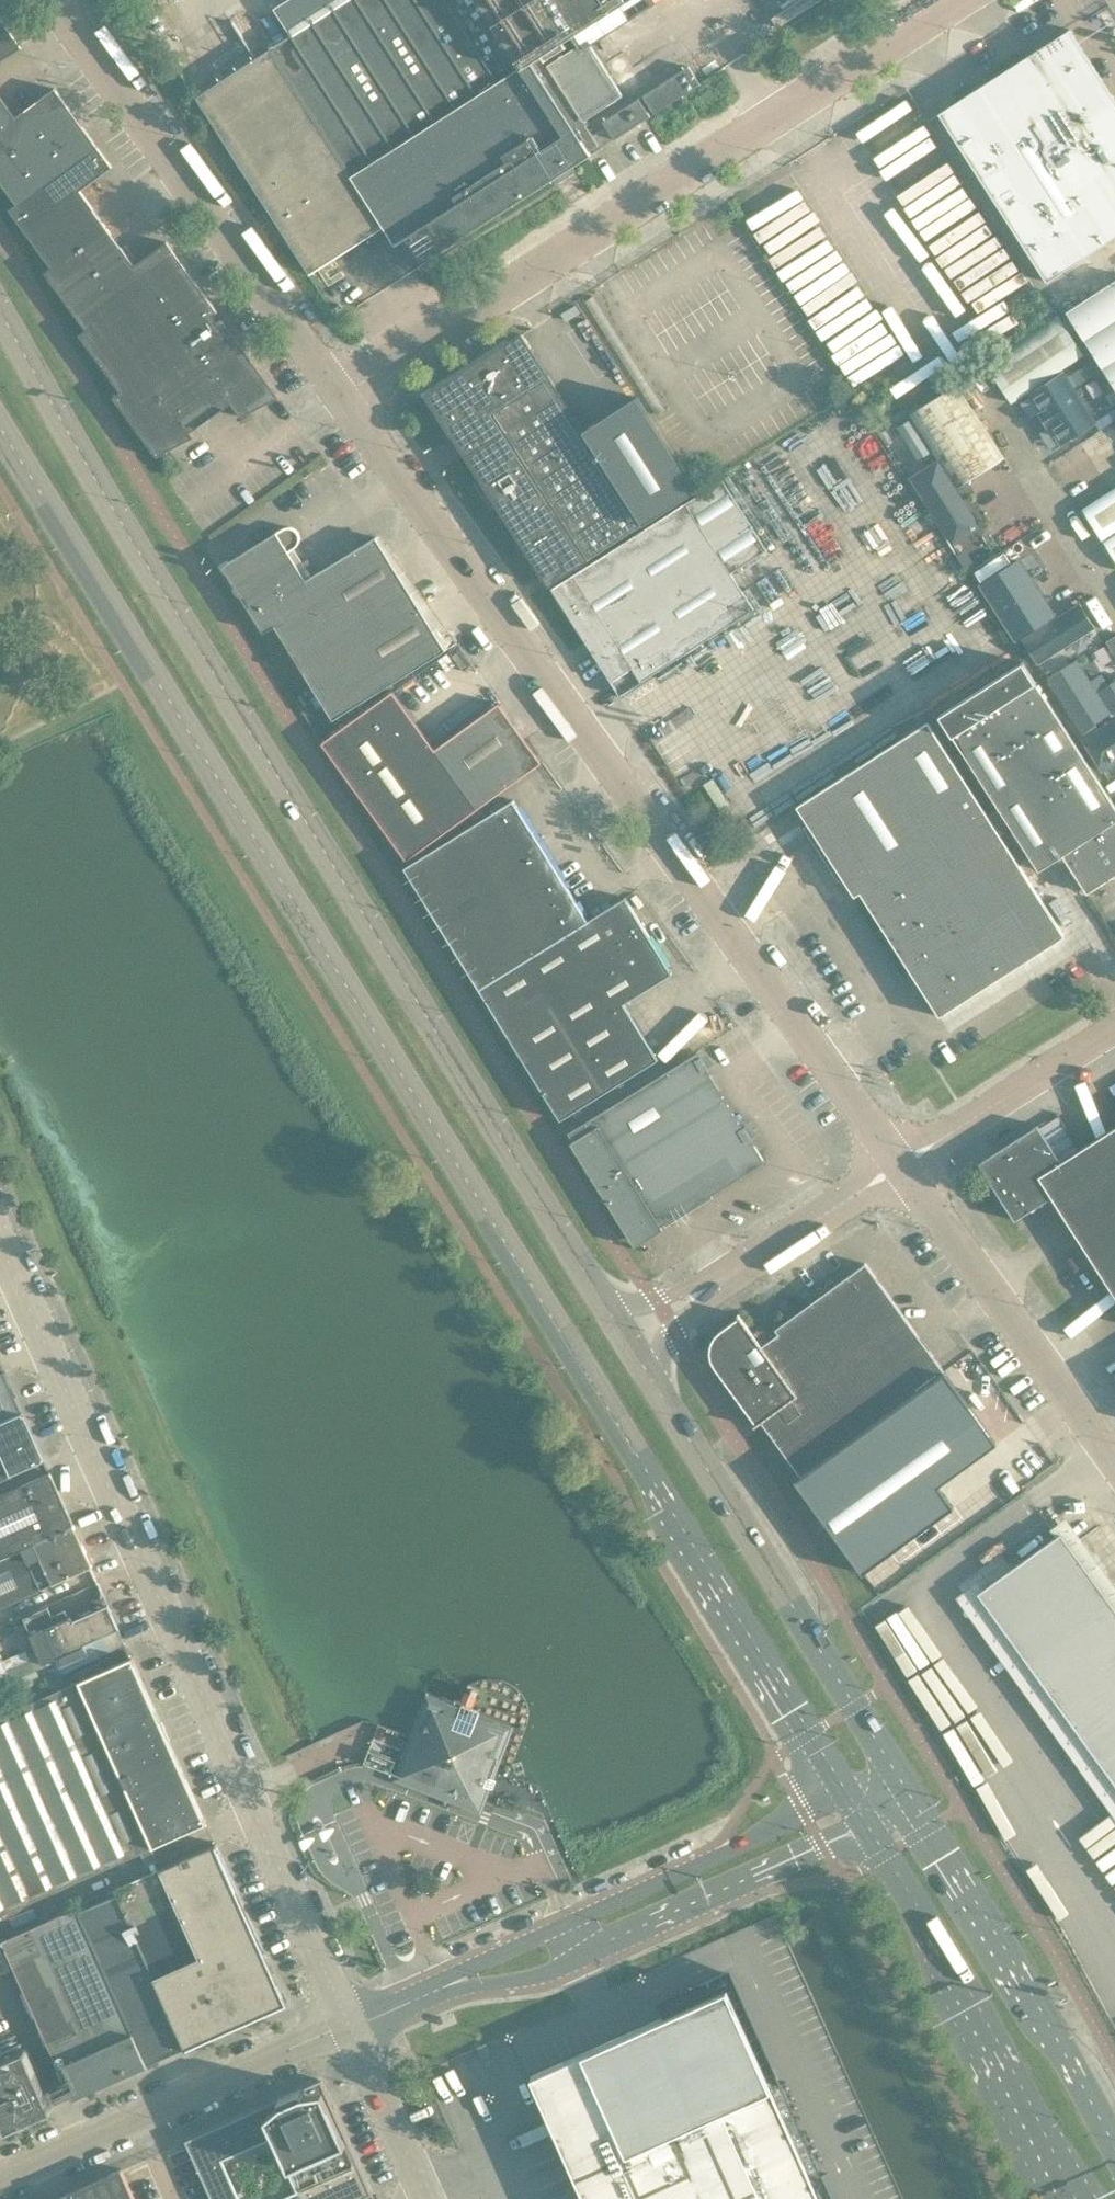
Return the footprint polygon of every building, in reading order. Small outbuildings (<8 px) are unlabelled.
[(141,8),(154,0),(136,0),(141,8)] [(0,18),(0,61),(21,47),(0,18)] [(976,89),(979,93),(962,104),(959,100),(938,113),(1046,281),(1114,237),(1114,99),(1070,28),(1030,54),(1033,59),(989,87),(986,83),(976,89)] [(643,95),(654,113),(700,84),(689,66),(643,95)] [(80,190),(112,166),(55,88),(16,116),(0,94),(0,181),(16,203),(9,209),(51,266),(44,271),(86,329),(180,260),(166,241),(134,264),(80,190)] [(614,139),(650,116),(639,98),(602,121),(614,139)] [(279,396),(222,318),(218,321),(213,315),(217,311),(180,260),(86,329),(78,334),(120,391),(113,397),(157,456),(194,436),(190,431),(230,402),(241,416),(279,396)] [(1066,311),(1114,388),(1114,279),(1066,311)] [(1059,313),(987,358),(1014,400),(1086,354),(1059,313)] [(503,346),(427,394),(455,436),(465,453),(549,584),(660,513),(697,490),(636,396),(583,429),(521,334),(509,341),(512,345),(505,350),(503,346)] [(1010,402),(1049,463),(1114,421),(1114,396),(1087,353),(1086,354),(1014,400),(1010,402)] [(1004,457),(956,383),(908,415),(956,488),(1004,457)] [(1064,487),(1079,510),(1090,502),(1114,487),(1114,455),(1064,487)] [(767,548),(723,478),(552,588),(620,694),(754,608),(731,572),(767,548)] [(1114,516),(1114,487),(1090,502),(1104,523),(1114,516)] [(1095,529),(1114,560),(1114,516),(1095,529)] [(1046,522),(966,573),(1009,641),(1089,590),(1046,522)] [(288,551),(294,547),(296,546),(297,544),(298,543),(299,541),(299,539),(299,537),(299,535),(299,533),(298,532),(297,530),(295,529),(294,528),(292,527),(290,526),(288,526),(286,527),(284,527),(282,528),(229,561),(227,559),(219,564),(224,573),(226,572),(234,584),(233,586),(234,589),(236,593),(239,594),(241,596),(263,632),(275,625),(333,719),(446,649),(376,536),(306,579),(288,551)] [(1009,641),(1022,661),(1034,679),(1114,628),(1089,590),(1009,641)] [(1034,679),(1074,742),(1114,716),(1114,630),(1114,628),(1034,679)] [(1074,742),(1034,679),(1022,661),(939,714),(1038,870),(1062,854),(1086,892),(1114,874),(1114,806),(1074,742)] [(541,761),(499,702),(435,748),(392,690),(322,742),(406,859),(477,808),(541,761)] [(717,805),(747,805),(747,729),(696,729),(696,720),(699,720),(699,702),(678,702),(678,703),(661,703),(661,777),(717,777),(717,805)] [(1074,742),(1114,806),(1114,716),(1074,742)] [(928,722),(796,805),(854,896),(860,892),(939,1016),(1064,935),(928,722)] [(513,799),(410,863),(404,867),(478,987),(588,919),(513,799)] [(625,896),(588,919),(478,987),(560,1119),(658,1058),(624,1002),(672,972),(625,896)] [(696,1052),(568,1132),(573,1140),(570,1142),(634,1246),(663,1228),(661,1225),(764,1161),(696,1052)] [(1114,1295),(1114,1126),(1061,1161),(1037,1124),(978,1162),(1015,1220),(1052,1196),(1114,1295)] [(996,1442),(944,1371),(865,1263),(775,1328),(779,1333),(762,1345),(738,1313),(737,1314),(739,1316),(720,1330),(714,1335),(710,1343),(709,1351),(710,1359),(714,1366),(756,1423),(753,1425),(754,1426),(761,1421),(816,1497),(812,1501),(811,1500),(810,1501),(863,1573),(864,1572),(863,1572),(953,1506),(938,1485),(996,1442)] [(0,1374),(0,1422),(21,1412),(14,1396),(15,1396),(5,1372),(0,1374)] [(0,1422),(0,1479),(43,1460),(21,1412),(0,1422)] [(74,1525),(50,1472),(0,1494),(0,1559),(74,1525)] [(74,1525),(0,1559),(0,1607),(92,1565),(74,1525)] [(978,1592),(1114,1782),(1114,1609),(1061,1534),(1060,1533),(1056,1536),(983,1588),(978,1592)] [(894,1579),(883,1561),(869,1569),(879,1587),(894,1579)] [(84,1643),(118,1628),(107,1604),(72,1619),(71,1616),(68,1617),(61,1600),(23,1616),(31,1634),(30,1634),(42,1662),(57,1656),(61,1665),(89,1653),(84,1643)] [(11,1681),(0,1655),(0,1686),(11,1681)] [(132,1656),(0,1715),(0,1914),(206,1822),(132,1656)] [(497,1758),(509,1727),(477,1716),(479,1711),(461,1704),(458,1711),(430,1701),(401,1776),(403,1776),(401,1780),(410,1783),(411,1780),(441,1791),(440,1795),(451,1799),(452,1795),(476,1804),(484,1785),(488,1787),(492,1778),(487,1776),(494,1757),(497,1758)] [(264,1951),(216,1844),(215,1842),(112,1888),(117,1899),(184,2048),(287,2002),(273,1973),(264,1951)] [(184,2048),(117,1899),(80,1915),(110,1982),(146,2064),(184,2048)] [(110,1982),(80,1915),(75,1905),(1,1938),(65,2082),(45,2091),(51,2103),(70,2094),(72,2098),(147,2065),(146,2064),(110,1982)] [(530,2076),(586,2198),(821,2198),(812,2180),(793,2138),(794,2137),(795,2136),(795,2135),(796,2134),(796,2133),(796,2132),(796,2131),(796,2129),(796,2128),(795,2127),(795,2126),(794,2125),(793,2125),(792,2124),(791,2123),(789,2123),(788,2123),(787,2123),(726,1988),(669,2014),(530,2076)] [(6,2126),(7,2127),(52,2107),(51,2103),(45,2091),(26,2046),(0,2058),(0,2112),(6,2126)] [(321,2078),(185,2139),(212,2198),(239,2198),(221,2158),(271,2136),(296,2191),(279,2198),(359,2198),(372,2193),(321,2078)] [(121,2168),(69,2191),(69,2192),(53,2198),(135,2198),(121,2168)]
